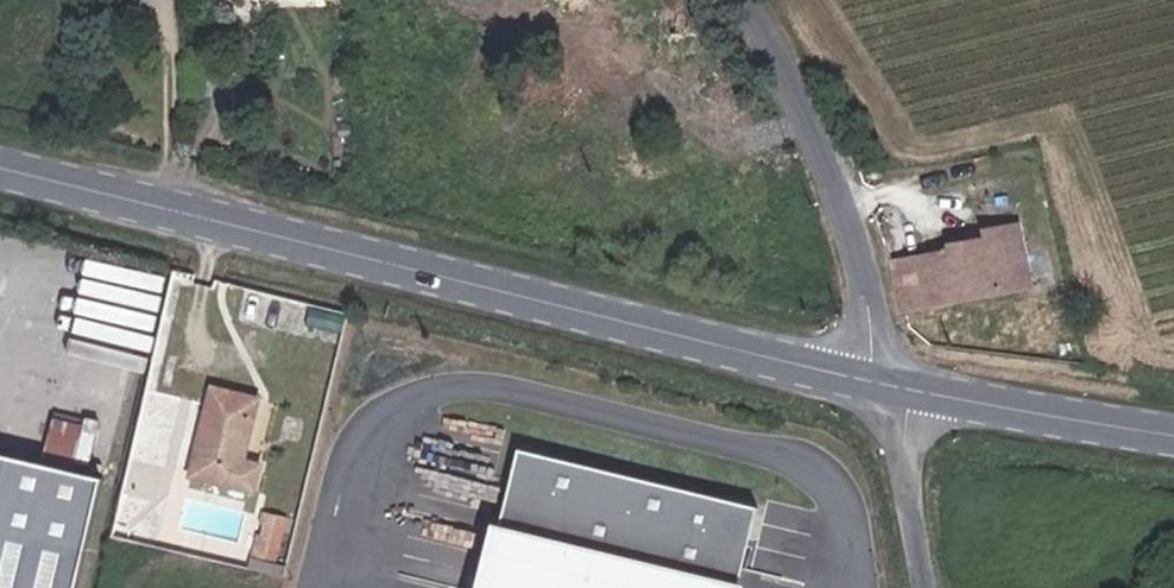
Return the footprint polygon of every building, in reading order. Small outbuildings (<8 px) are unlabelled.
[(1055,278),(1039,211),(1003,219),(1007,236),(989,240),(987,232),(972,235),(973,241),(913,255),(925,307),(1055,278)] [(166,313),(173,272),(99,260),(96,276),(93,275),(89,301),(166,313)] [(266,488),(248,483),(265,427),(221,415),(197,499),(259,516),(266,488)] [(757,515),(510,458),(479,587),(740,587),(757,515)] [(106,492),(0,462),(0,587),(78,587),(106,492)]
